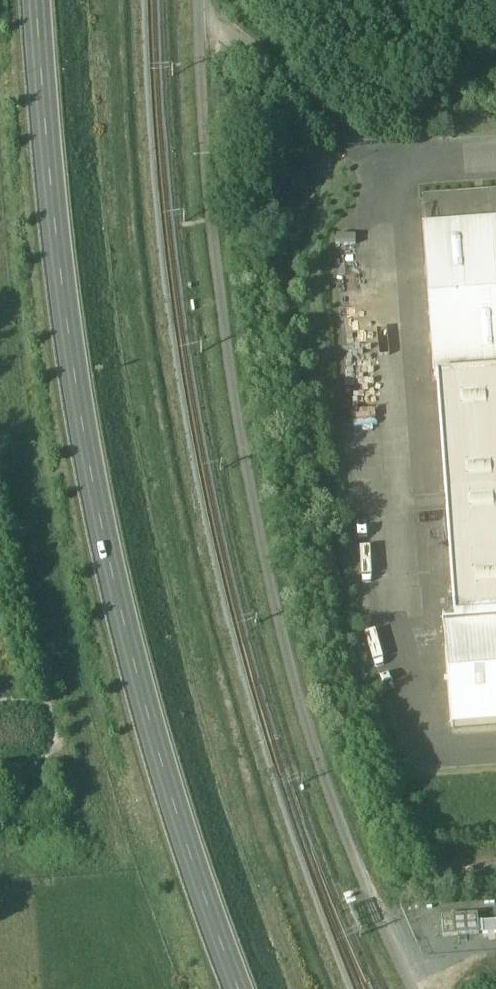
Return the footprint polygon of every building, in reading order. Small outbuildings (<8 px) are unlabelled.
[(437,378),(451,625),(443,626),(451,728),(495,725),(495,195),(423,200),(426,234),(437,378)] [(354,255),(356,236),(336,234),(334,253),(354,255)] [(477,915),(441,918),(443,938),(479,935),(477,915)] [(482,920),(482,932),(495,932),(495,920),(482,920)]
